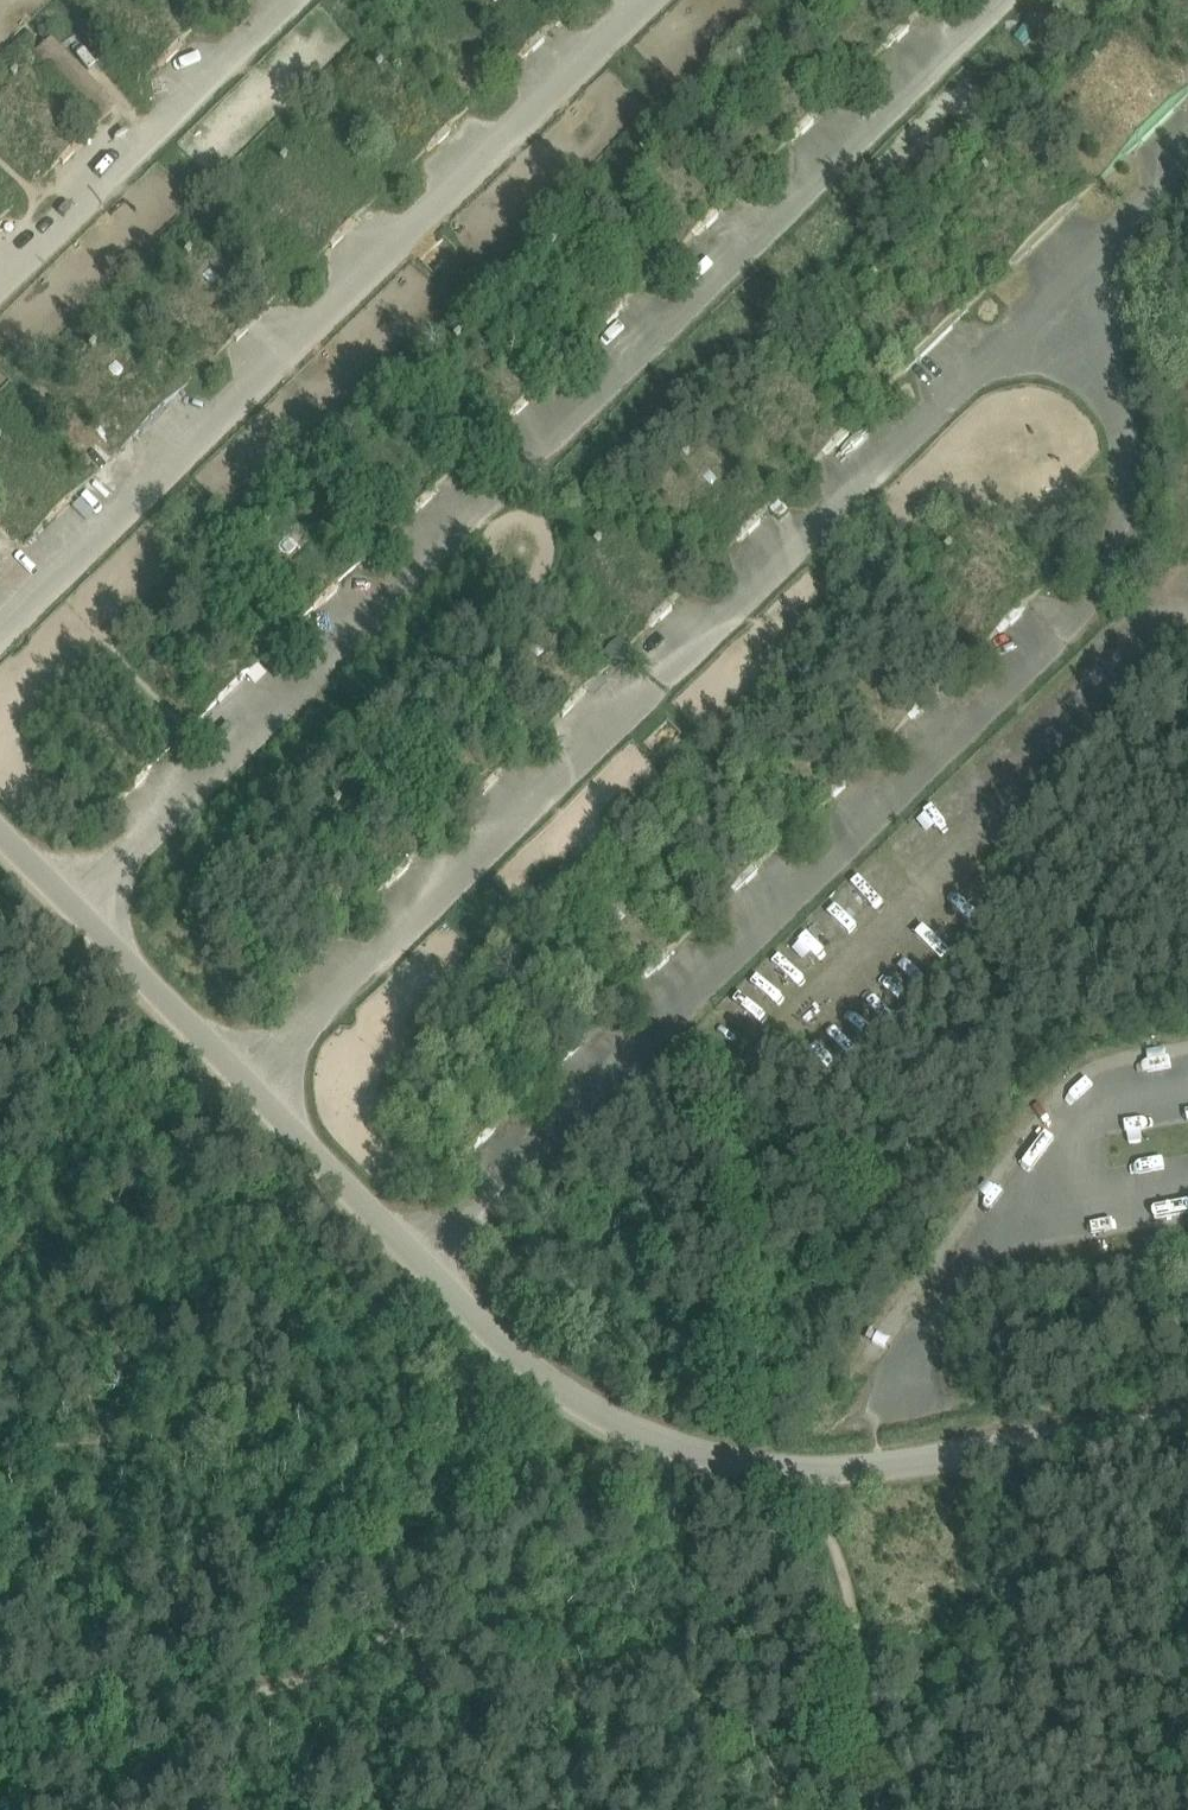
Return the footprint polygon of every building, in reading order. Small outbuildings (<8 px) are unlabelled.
[(519,0),(468,0),(524,57),(550,31),(519,0)] [(91,133),(29,70),(3,95),(65,158),(91,133)] [(723,209),(662,146),(636,171),(698,234),(723,209)] [(170,403),(108,340),(82,365),(144,428),(170,403)] [(854,429),(793,366),(767,391),(828,454),(854,429)] [(342,582),(281,519),(255,544),(316,607),(342,582)] [(851,779),(790,716),(764,741),(826,804),(851,779)]
